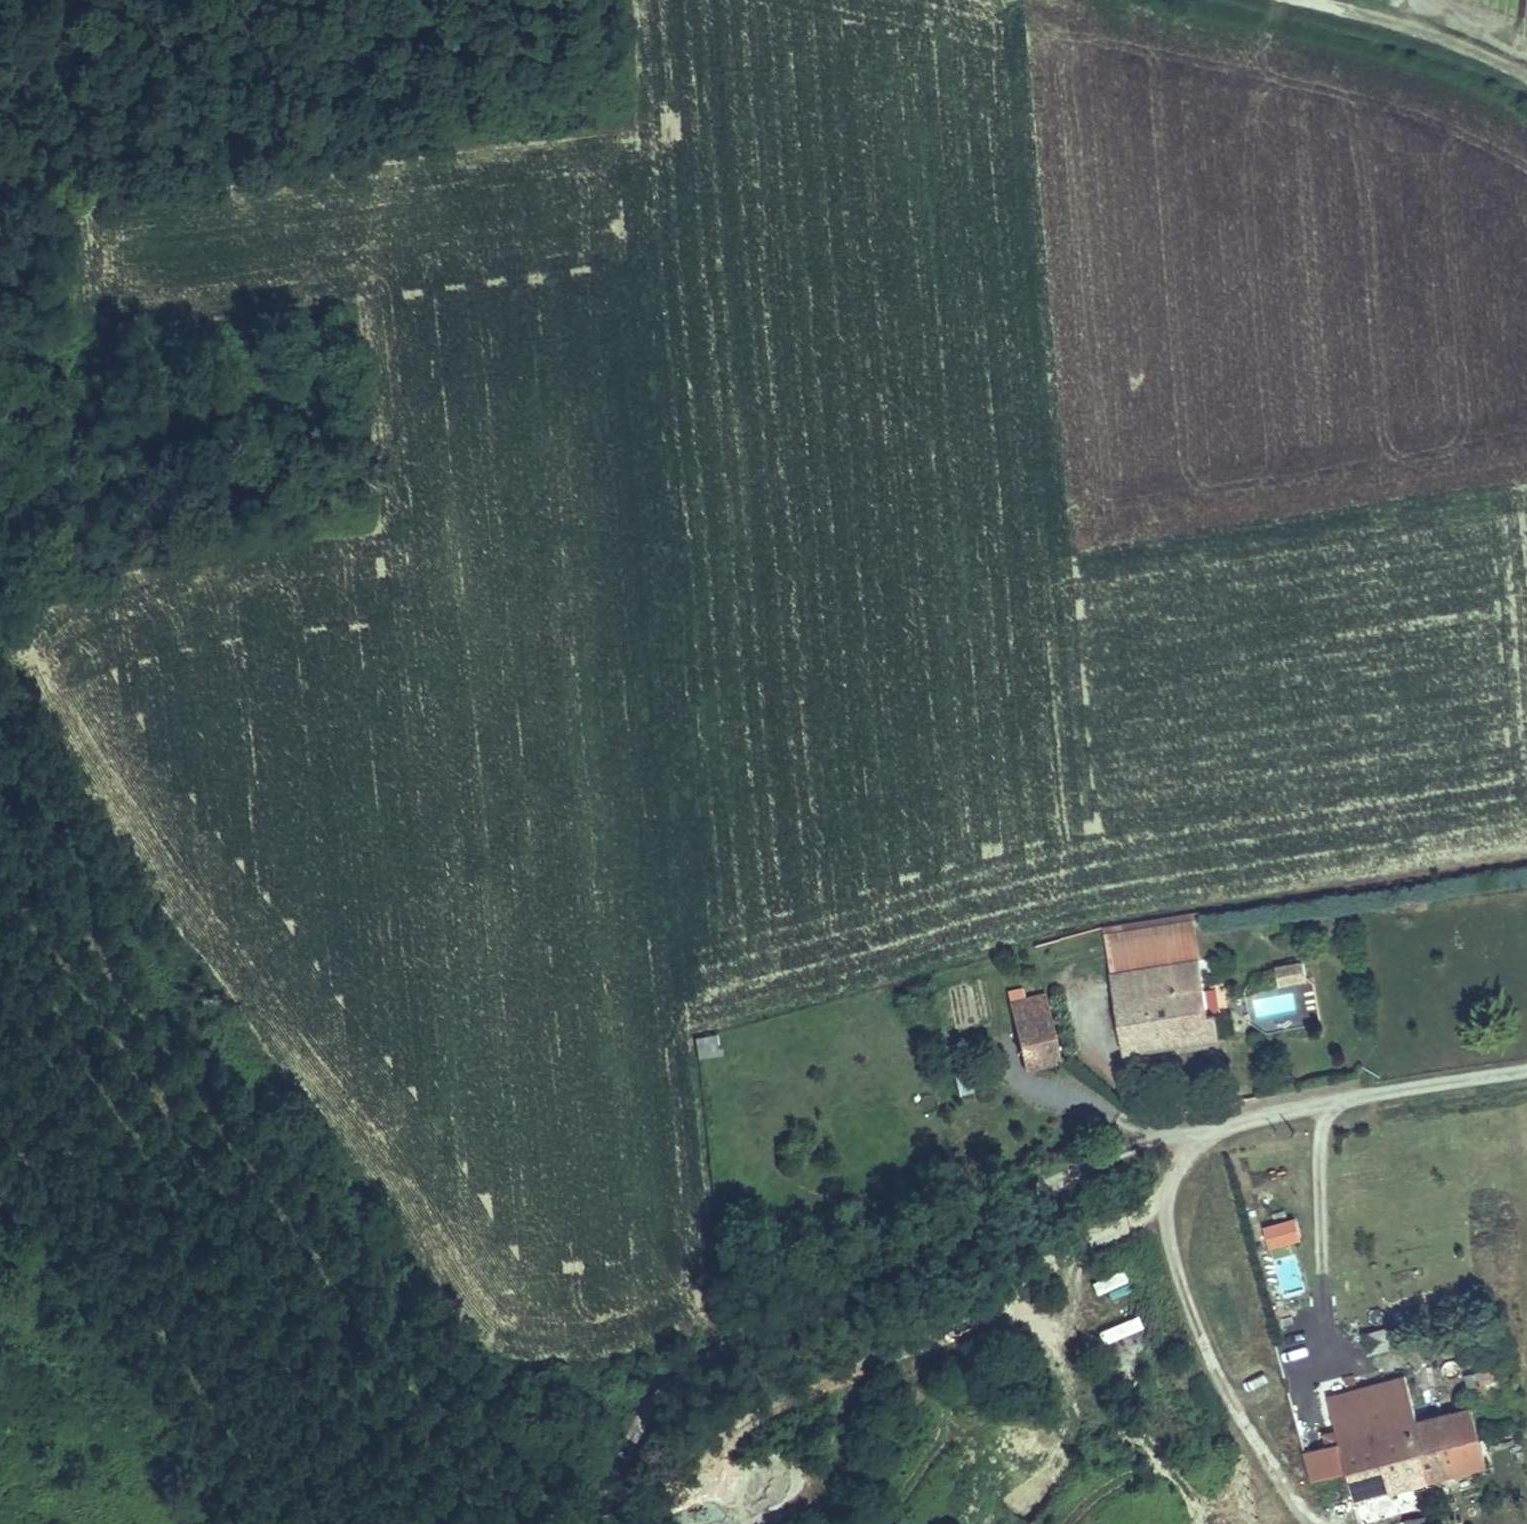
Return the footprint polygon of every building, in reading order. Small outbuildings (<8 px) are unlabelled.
[(1097,969),(1181,955),(1176,925),(1092,939),(1097,969)] [(1192,1016),(1181,955),(1097,969),(1111,1051),(1208,1034),(1205,1014),(1192,1016)] [(1311,963),(1274,963),(1274,991),(1254,991),(1254,1027),(1312,1026),(1311,963)] [(996,998),(998,1006),(1025,1000),(1023,992),(996,998)] [(1010,1058),(1046,1049),(1038,1013),(1029,1016),(1025,1000),(998,1006),(1010,1058)] [(697,1057),(721,1054),(718,1034),(695,1036),(697,1057)] [(1013,1067),(1044,1059),(1048,1058),(1046,1049),(1010,1058),(1013,1067)] [(1295,1258),(1275,1262),(1282,1294),(1301,1290),(1295,1258)] [(1364,1355),(1389,1353),(1388,1330),(1362,1332),(1364,1355)] [(1396,1421),(1414,1493),(1514,1467),(1501,1416),(1446,1430),(1434,1384),(1355,1404),(1361,1430),(1396,1421)] [(1368,1457),(1380,1502),(1414,1493),(1396,1421),(1361,1430),(1368,1457)] [(1337,1466),(1348,1509),(1380,1502),(1368,1457),(1337,1466)]
